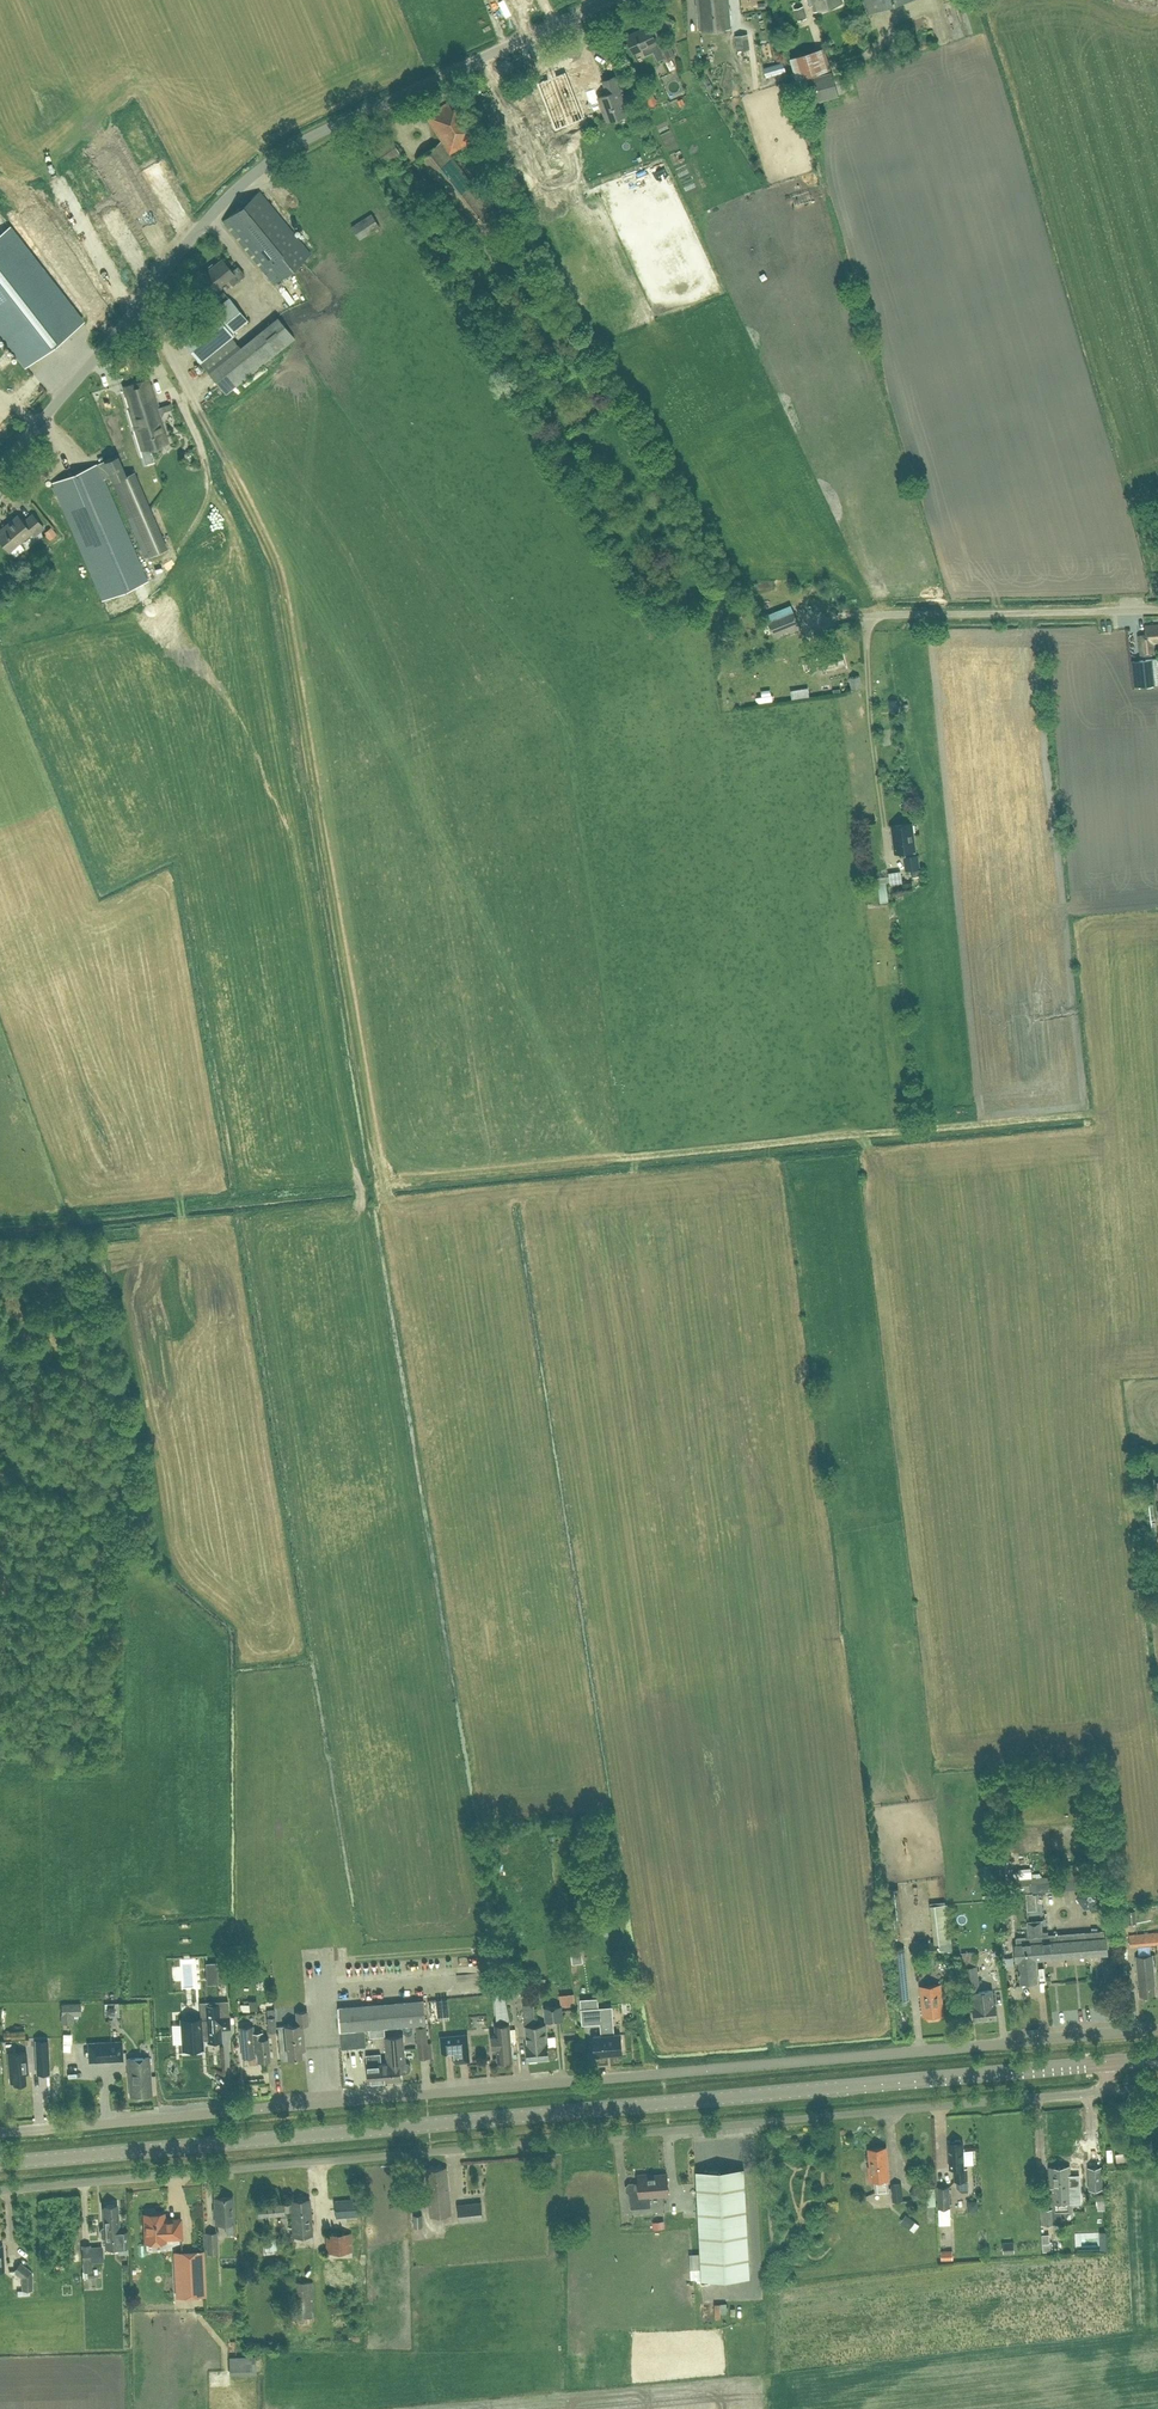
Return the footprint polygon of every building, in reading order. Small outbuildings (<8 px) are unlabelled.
[(730,28),(728,0),(697,0),(699,31),(730,28)] [(814,12),(842,3),(841,0),(808,0),(810,5),(812,5),(814,12)] [(868,13),(907,0),(864,0),(868,13)] [(797,20),(807,17),(803,5),(794,8),(797,20)] [(659,47),(657,42),(649,25),(626,35),(634,52),(642,49),(645,54),(653,51),(657,60),(663,57),(664,61),(672,58),(666,44),(659,47)] [(737,50),(750,48),(748,34),(735,36),(737,50)] [(794,72),(812,70),(810,60),(819,59),(817,46),(791,51),(794,72)] [(782,63),(765,68),(767,76),(785,71),(782,63)] [(804,105),(838,96),(832,72),(798,81),(804,105)] [(583,117),(566,73),(539,83),(556,128),(583,117)] [(610,92),(597,97),(606,122),(626,114),(620,99),(621,98),(613,76),(605,80),(610,92)] [(650,105),(658,100),(649,86),(641,90),(650,105)] [(473,232),(498,213),(483,193),(481,195),(449,153),(471,139),(465,130),(472,125),(461,107),(454,112),(449,104),(427,117),(442,141),(417,160),(473,232)] [(510,145),(503,126),(489,131),(493,141),(495,141),(498,149),(510,145)] [(384,166),(401,155),(391,140),(374,151),(384,166)] [(119,173),(128,189),(137,184),(129,168),(119,173)] [(273,283),(310,253),(259,191),(222,221),(273,283)] [(360,239),(379,226),(371,214),(352,226),(360,239)] [(446,216),(433,223),(439,233),(451,226),(446,216)] [(25,365),(82,321),(8,227),(0,233),(0,333),(25,365)] [(232,284),(244,274),(237,266),(232,271),(221,258),(202,274),(214,289),(227,278),(232,284)] [(293,304),(300,299),(290,285),(283,289),(293,304)] [(233,331),(248,319),(230,296),(181,336),(226,392),(294,337),(277,317),(239,347),(231,336),(235,333),(233,331)] [(168,441),(159,413),(157,406),(158,406),(151,383),(149,384),(147,378),(122,386),(124,394),(123,394),(140,450),(168,441)] [(117,455),(52,483),(102,600),(147,581),(103,479),(110,476),(145,558),(166,549),(133,472),(125,475),(117,455)] [(209,509),(194,515),(200,530),(215,523),(209,509)] [(43,527),(32,513),(22,521),(17,515),(7,523),(9,525),(0,533),(0,541),(8,551),(31,531),(34,535),(43,527)] [(51,527),(44,533),(49,540),(57,534),(51,527)] [(773,633),(798,623),(793,612),(768,622),(773,633)] [(1146,634),(1138,635),(1141,655),(1156,653),(1154,642),(1157,642),(1157,624),(1146,625),(1146,634)] [(822,672),(845,666),(840,648),(837,649),(836,647),(817,653),(822,672)] [(1155,658),(1131,661),(1134,678),(1135,686),(1157,684),(1155,658)] [(862,688),(860,676),(850,677),(852,690),(862,688)] [(889,700),(890,711),(898,710),(897,699),(889,700)] [(905,868),(919,867),(917,853),(915,854),(911,822),(891,824),(894,851),(903,850),(905,868)] [(1003,1862),(995,1862),(996,1879),(1005,1879),(1003,1862)] [(1080,1888),(1079,1881),(1102,1880),(1101,1871),(1014,1878),(1014,1887),(1024,1886),(1024,1893),(1080,1888)] [(1077,1896),(1084,1906),(1097,1905),(1102,1893),(1095,1883),(1082,1884),(1077,1896)] [(1050,1934),(1048,1934),(1047,1930),(1041,1931),(1040,1920),(1031,1921),(1034,1958),(1035,1958),(1052,1957),(1050,1934)] [(1037,1979),(1035,1958),(1034,1958),(1031,1921),(1027,1921),(1028,1936),(1016,1937),(1017,1943),(1014,1943),(1016,1960),(1018,1960),(1020,1980),(1037,1979)] [(1086,1931),(1088,1954),(1107,1952),(1105,1935),(1103,1936),(1103,1930),(1086,1931)] [(1068,1933),(1070,1955),(1088,1954),(1086,1931),(1068,1933)] [(1157,1943),(1157,1931),(1128,1934),(1130,1945),(1157,1943)] [(1050,1934),(1052,1957),(1070,1955),(1068,1933),(1050,1934)] [(913,1943),(914,1956),(939,1953),(938,1940),(913,1943)] [(897,2000),(909,1999),(903,1946),(891,1947),(897,2000)] [(947,1952),(942,1960),(949,1964),(954,1956),(947,1952)] [(979,1987),(975,1952),(962,1954),(966,1988),(979,1987)] [(1139,1994),(1155,1993),(1154,1983),(1155,1983),(1152,1953),(1135,1955),(1139,1994)] [(988,1958),(989,1970),(1003,1969),(1002,1957),(988,1958)] [(215,1962),(205,1963),(207,1983),(216,1982),(215,1962)] [(546,1985),(545,1977),(537,1978),(538,1986),(546,1985)] [(939,2015),(939,2013),(943,2013),(940,1983),(919,1985),(922,2015),(926,2014),(926,2016),(928,2017),(938,2016),(939,2015)] [(976,2005),(973,2005),(974,2019),(996,2016),(995,2003),(993,2003),(992,1994),(991,1989),(975,1991),(976,2005)] [(561,2006),(575,2005),(574,1992),(559,1993),(561,2006)] [(365,2029),(425,2023),(423,1998),(338,2005),(341,2047),(366,2045),(365,2029)] [(598,1998),(581,1999),(581,2009),(599,2007),(598,1998)] [(257,2010),(257,1999),(248,2000),(249,2010),(257,2010)] [(60,2015),(61,2024),(74,2023),(73,2016),(81,2015),(80,2002),(60,2003),(61,2015),(60,2015)] [(220,2040),(220,2028),(230,2028),(229,2015),(219,2016),(218,2003),(205,2004),(206,2019),(200,2020),(200,2019),(181,2020),(183,2049),(202,2048),(201,2038),(207,2038),(207,2041),(220,2040)] [(523,2004),(525,2024),(526,2042),(527,2059),(539,2058),(539,2048),(538,2048),(535,2023),(533,2003),(523,2004)] [(544,2020),(561,2019),(560,2005),(543,2007),(544,2020)] [(278,2030),(278,2025),(277,2016),(274,2016),(273,2008),(266,2009),(267,2017),(266,2017),(267,2031),(278,2030)] [(302,2023),(307,2023),(306,2010),(295,2011),(296,2023),(278,2025),(278,2030),(278,2032),(285,2032),(285,2037),(287,2057),(301,2055),(300,2049),(304,2048),(302,2023)] [(594,2053),(621,2051),(620,2032),(613,2033),(612,2017),(604,2018),(600,2021),(601,2034),(593,2034),(594,2053)] [(498,2060),(504,2060),(505,2061),(508,2061),(509,2059),(512,2059),(510,2039),(509,2022),(495,2024),(496,2034),(491,2034),(492,2047),(496,2046),(498,2060)] [(539,2048),(539,2058),(548,2057),(548,2056),(554,2056),(556,2054),(555,2048),(554,2046),(547,2046),(547,2041),(545,2023),(535,2023),(538,2048),(539,2048)] [(257,2059),(269,2058),(267,2035),(262,2036),(261,2030),(252,2031),(251,2024),(239,2025),(242,2055),(256,2054),(257,2059)] [(417,2043),(427,2042),(425,2025),(416,2026),(417,2043)] [(24,2038),(24,2030),(10,2031),(3,2032),(3,2039),(24,2038)] [(469,2060),(468,2044),(467,2034),(457,2035),(441,2036),(442,2052),(454,2051),(455,2061),(469,2060)] [(392,2061),(393,2078),(401,2078),(400,2072),(406,2071),(409,2070),(410,2067),(410,2064),(408,2062),(405,2061),(403,2035),(385,2036),(387,2061),(392,2061)] [(46,2041),(34,2041),(35,2073),(47,2073),(46,2041)] [(120,2041),(89,2043),(89,2060),(113,2059),(121,2058),(121,2053),(120,2041)] [(392,2061),(387,2061),(380,2062),(379,2052),(366,2054),(367,2063),(366,2063),(368,2081),(393,2078),(392,2061)] [(13,2082),(25,2081),(25,2072),(28,2071),(26,2053),(7,2054),(10,2081),(13,2081),(13,2082)] [(130,2095),(152,2093),(150,2056),(127,2058),(130,2095)] [(967,2179),(966,2167),(964,2167),(963,2141),(961,2141),(960,2138),(955,2138),(954,2141),(948,2142),(949,2167),(954,2167),(954,2179),(960,2179),(960,2182),(963,2186),(967,2186),(967,2179)] [(973,2141),(967,2142),(971,2153),(977,2151),(973,2141)] [(875,2190),(889,2189),(888,2179),(885,2146),(868,2148),(869,2164),(868,2164),(869,2180),(874,2179),(875,2190)] [(1060,2222),(1059,2209),(1069,2208),(1069,2201),(1071,2201),(1069,2165),(1048,2166),(1051,2202),(1051,2207),(1053,2207),(1054,2223),(1060,2222)] [(430,2215),(451,2213),(446,2166),(425,2168),(430,2215)] [(1103,2188),(1102,2166),(1087,2167),(1088,2189),(1103,2188)] [(743,2167),(695,2170),(702,2278),(750,2275),(743,2167)] [(637,2175),(638,2184),(636,2184),(633,2181),(628,2182),(626,2185),(626,2189),(629,2192),(631,2206),(650,2205),(649,2195),(668,2193),(666,2172),(637,2175)] [(902,2199),(900,2182),(891,2183),(892,2199),(902,2199)] [(938,2205),(949,2205),(949,2185),(937,2185),(938,2205)] [(909,2193),(913,2199),(920,2199),(924,2193),(920,2187),(913,2187),(909,2193)] [(936,2204),(934,2187),(925,2188),(926,2205),(936,2204)] [(215,2223),(233,2221),(232,2196),(213,2197),(215,2223)] [(335,2217),(358,2215),(357,2197),(333,2199),(335,2217)] [(283,2210),(290,2210),(292,2235),(312,2233),(309,2199),(289,2200),(289,2203),(283,2204),(282,2202),(257,2204),(258,2215),(263,2215),(263,2218),(270,2218),(269,2214),(280,2213),(280,2216),(283,2215),(283,2210)] [(459,2221),(483,2219),(482,2201),(457,2203),(459,2221)] [(103,2214),(103,2226),(102,2226),(100,2228),(101,2235),(102,2237),(104,2237),(105,2247),(118,2246),(118,2252),(130,2251),(129,2234),(122,2234),(122,2230),(119,2230),(118,2213),(116,2213),(115,2203),(104,2204),(104,2214),(103,2214)] [(1054,2223),(1053,2207),(1051,2207),(1042,2208),(1042,2224),(1054,2224),(1054,2223)] [(181,2237),(180,2217),(164,2218),(163,2212),(154,2212),(152,2209),(145,2209),(144,2213),(143,2213),(144,2241),(154,2240),(155,2242),(164,2242),(164,2240),(165,2240),(165,2238),(181,2237)] [(413,2225),(422,2225),(422,2213),(413,2214),(413,2225)] [(900,2221),(909,2229),(915,2221),(906,2213),(900,2221)] [(217,2231),(203,2231),(203,2244),(206,2244),(206,2252),(218,2252),(217,2231)] [(326,2251),(351,2251),(351,2231),(325,2233),(326,2251)] [(263,2252),(281,2250),(279,2237),(261,2239),(263,2252)] [(1013,2241),(1002,2242),(1003,2253),(1014,2252),(1013,2241)] [(17,2249),(26,2257),(30,2252),(21,2244),(17,2249)] [(91,2261),(102,2260),(101,2245),(82,2247),(83,2261),(91,2261)] [(941,2259),(953,2259),(952,2249),(940,2250),(941,2259)] [(204,2294),(202,2250),(174,2251),(176,2296),(204,2294)] [(688,2254),(689,2269),(699,2268),(698,2253),(688,2254)] [(146,2259),(135,2259),(135,2288),(146,2288),(146,2259)] [(32,2271),(20,2261),(12,2271),(21,2278),(21,2289),(21,2290),(30,2290),(33,2290),(32,2271)] [(92,2271),(91,2261),(83,2261),(84,2271),(83,2271),(83,2277),(94,2277),(93,2271),(92,2271)] [(312,2316),(312,2281),(290,2280),(289,2316),(294,2316),(294,2323),(304,2323),(305,2316),(312,2316)] [(721,2312),(721,2300),(711,2300),(711,2312),(721,2312)] [(229,2375),(255,2373),(255,2355),(228,2357),(229,2375)]
